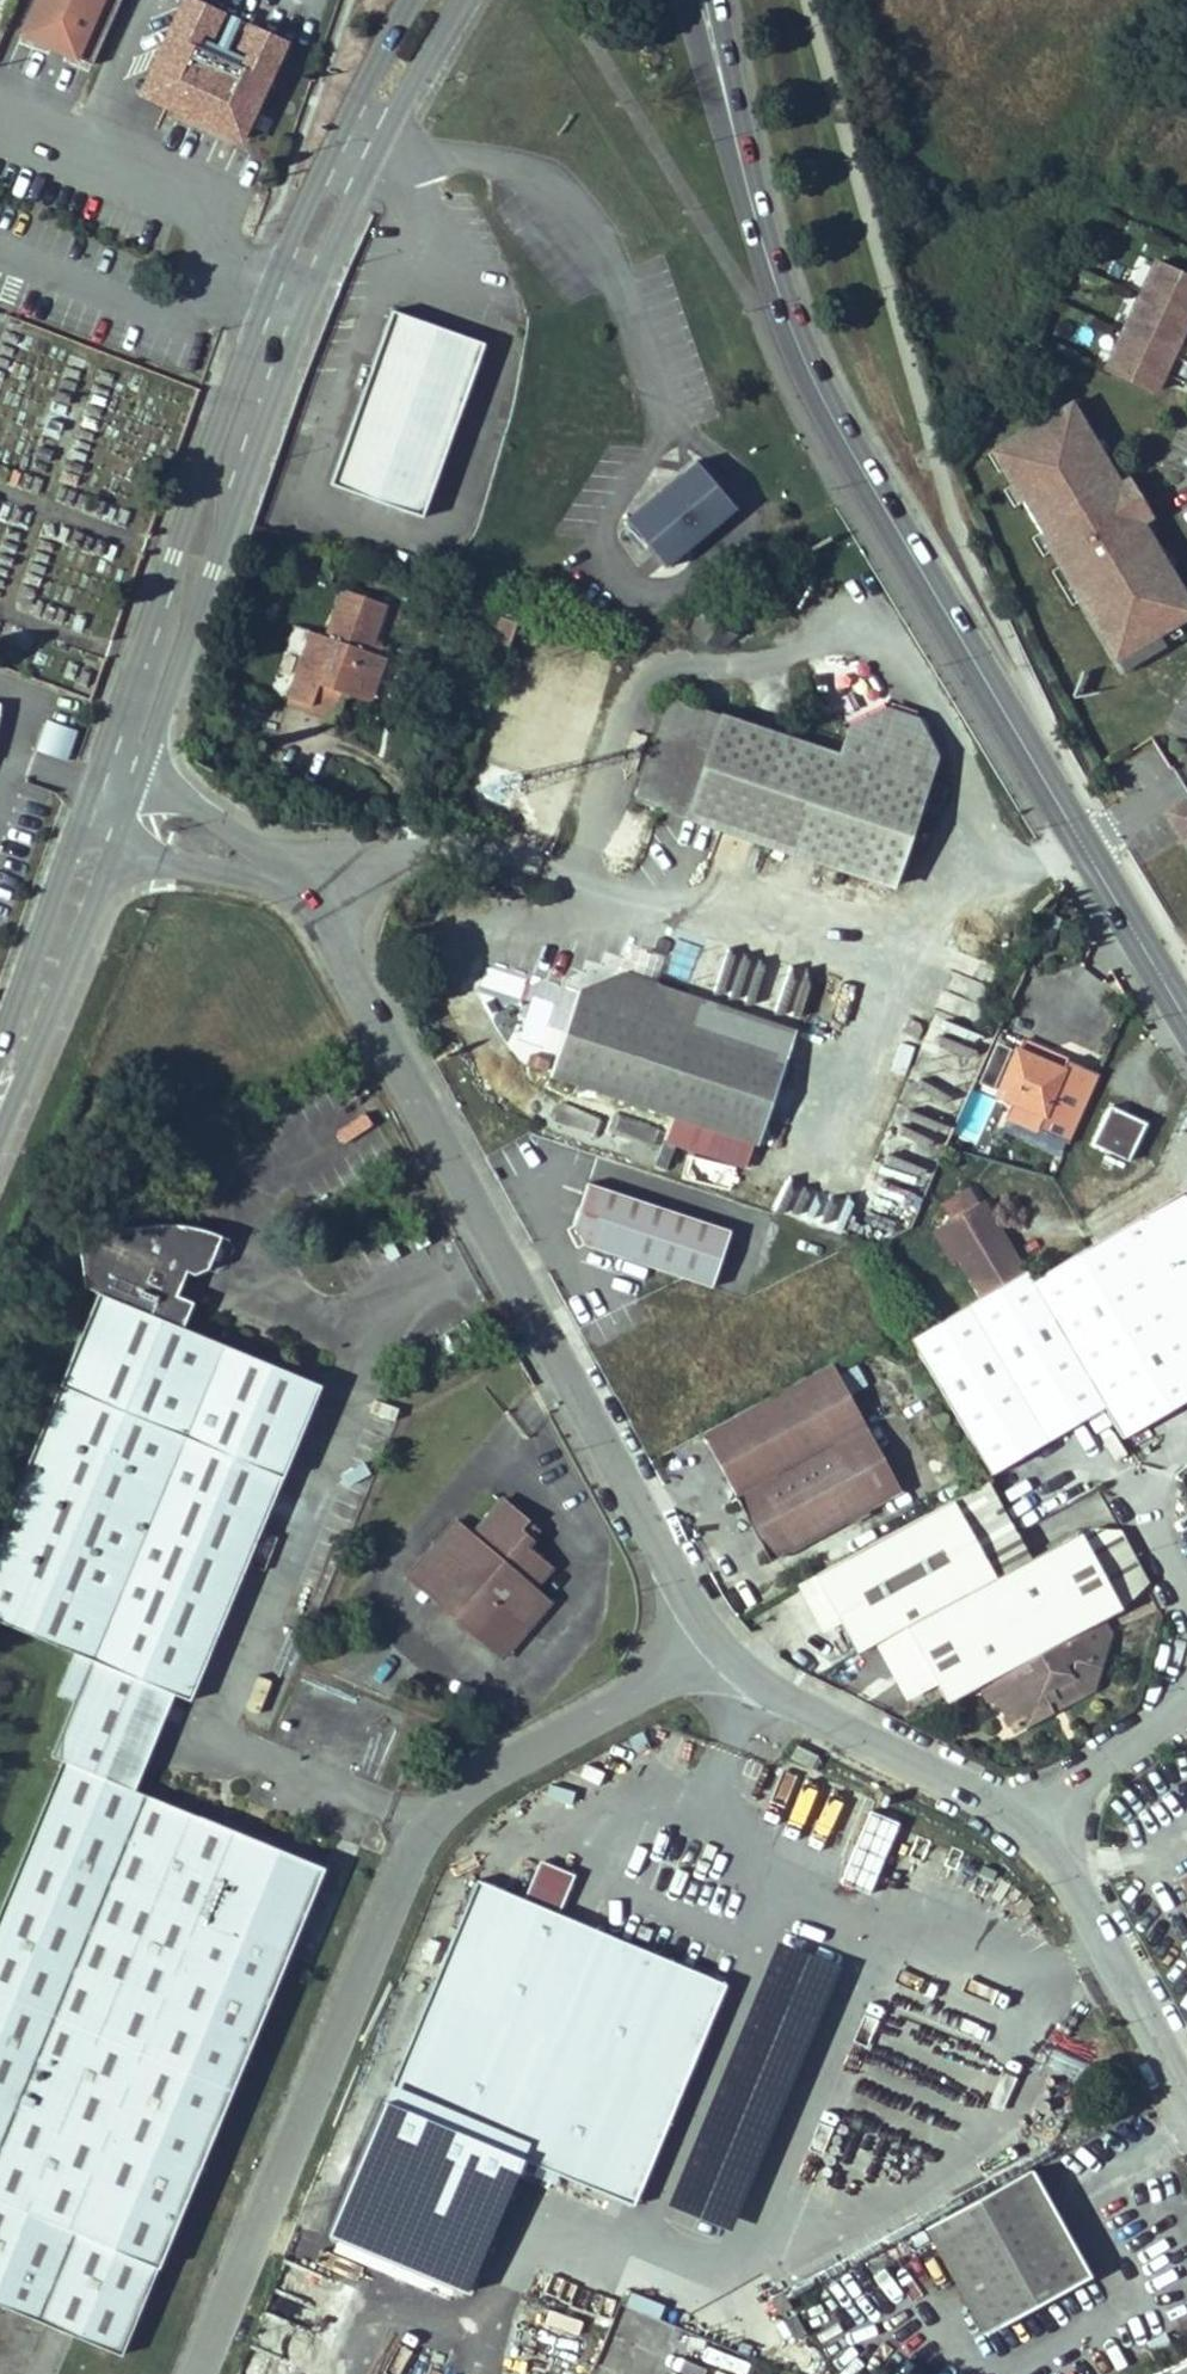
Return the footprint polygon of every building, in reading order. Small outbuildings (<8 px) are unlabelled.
[(120,0),(36,0),(21,35),(91,66),(120,0)] [(196,0),(184,0),(141,95),(240,140),(286,41),(250,24),(232,62),(204,49),(222,12),(196,0)] [(1103,374),(1153,396),(1161,378),(1183,388),(1186,378),(1186,347),(1176,342),(1186,318),(1186,284),(1150,267),(1103,374)] [(388,310),(328,483),(422,516),(482,343),(388,310)] [(1071,425),(1079,420),(1079,421),(1084,419),(1072,399),(1060,407),(1071,425)] [(1117,655),(1177,618),(1186,612),(1186,594),(1168,565),(1168,564),(1164,566),(1154,550),(1158,548),(1158,547),(1146,528),(1139,517),(1135,519),(1114,485),(1118,483),(1117,482),(1099,452),(1098,452),(1095,454),(1085,438),(1088,436),(1088,435),(1079,421),(1079,420),(1071,425),(1060,407),(997,446),(1008,463),(1000,468),(1001,469),(1010,484),(1014,482),(1024,497),(1020,500),(1021,501),(1039,531),(1040,531),(1044,529),(1054,546),(1050,548),(1050,549),(1060,564),(1064,562),(1085,594),(1081,597),(1117,655)] [(1096,430),(1088,435),(1088,436),(1085,438),(1095,454),(1098,452),(1099,452),(1107,447),(1096,430)] [(997,471),(1001,469),(1000,468),(1008,463),(997,446),(985,453),(997,471)] [(735,509),(696,460),(624,517),(663,567),(735,509)] [(1125,477),(1117,482),(1118,483),(1114,485),(1135,519),(1139,517),(1146,528),(1154,523),(1125,477)] [(1012,506),(1021,501),(1020,500),(1024,497),(1014,482),(1010,484),(1002,489),(1012,506)] [(1042,554),(1050,549),(1050,548),(1054,546),(1044,529),(1040,531),(1039,531),(1031,536),(1042,554)] [(1166,542),(1158,547),(1158,548),(1154,550),(1164,566),(1168,564),(1168,565),(1177,560),(1166,542)] [(1072,602),(1081,597),(1085,594),(1064,562),(1060,564),(1051,569),(1072,602)] [(289,697),(311,705),(318,684),(345,694),(353,697),(374,687),(384,657),(377,654),(368,651),(371,642),(385,604),(343,590),(327,637),(320,656),(305,651),(289,697)] [(1177,618),(1117,655),(1124,667),(1184,630),(1177,618)] [(312,631),(305,651),(320,656),(327,637),(312,631)] [(371,642),(368,651),(377,654),(380,645),(371,642)] [(318,684),(311,705),(337,715),(345,694),(318,684)] [(374,687),(353,697),(368,702),(374,687)] [(645,694),(631,728),(665,739),(685,745),(697,710),(645,694)] [(685,745),(663,811),(868,883),(915,754),(897,711),(869,701),(826,724),(816,752),(697,710),(685,745)] [(50,720),(39,751),(68,761),(79,730),(50,720)] [(631,728),(609,794),(642,805),(665,739),(631,728)] [(665,739),(642,805),(663,811),(685,745),(665,739)] [(1166,811),(1186,843),(1186,797),(1166,811)] [(552,985),(526,1066),(730,1140),(759,1055),(655,1017),(633,976),(596,963),(552,985)] [(941,1037),(934,1059),(973,1072),(980,1049),(941,1037)] [(1077,1077),(1044,1063),(1040,1071),(1006,1057),(991,1051),(972,1096),(987,1103),(991,1104),(983,1123),(1047,1149),(1077,1077)] [(1099,1085),(1078,1129),(1115,1145),(1135,1101),(1099,1085)] [(968,1093),(954,1088),(946,1107),(961,1112),(968,1093)] [(1173,1179),(1017,1271),(1007,1257),(1008,1256),(963,1188),(958,1191),(948,1176),(923,1192),(933,1207),(926,1211),(945,1242),(942,1244),(965,1282),(894,1327),(977,1464),(1092,1397),(1110,1428),(1186,1383),(1186,1202),(1173,1179)] [(562,1180),(548,1219),(556,1246),(681,1287),(700,1228),(562,1180)] [(945,1242),(926,1211),(916,1218),(935,1248),(942,1244),(945,1242)] [(73,1655),(143,1679),(174,1692),(191,1698),(320,1386),(182,1327),(192,1302),(176,1296),(186,1270),(194,1273),(206,1267),(219,1237),(175,1222),(121,1228),(77,1229),(85,1286),(98,1291),(0,1532),(0,1623),(47,1646),(73,1655)] [(677,1428),(676,1428),(747,1558),(874,1488),(803,1360),(802,1360),(677,1428)] [(916,1511),(956,1583),(1003,1557),(964,1485),(916,1511)] [(451,1513),(430,1543),(458,1564),(433,1598),(477,1632),(502,1600),(529,1619),(550,1593),(531,1578),(549,1553),(526,1537),(512,1527),(524,1511),(496,1491),(469,1527),(451,1513)] [(524,1511),(512,1527),(526,1537),(537,1521),(524,1511)] [(1043,1535),(1003,1557),(956,1583),(916,1511),(773,1585),(774,1588),(800,1635),(814,1661),(841,1647),(870,1631),(903,1691),(910,1704),(942,1689),(950,1704),(960,1701),(979,1735),(1046,1698),(1035,1673),(1064,1657),(1072,1635),(1066,1623),(1083,1613),(1043,1535)] [(1055,1528),(1043,1535),(1083,1613),(1107,1592),(1101,1566),(1098,1560),(1084,1532),(1055,1528)] [(430,1543),(404,1576),(433,1598),(458,1564),(430,1543)] [(502,1600),(477,1632),(505,1651),(529,1619),(502,1600)] [(870,1631),(841,1647),(873,1708),(903,1691),(870,1631)] [(73,1655),(57,1695),(73,1702),(51,1756),(59,1760),(0,1906),(0,2321),(117,2369),(321,1865),(134,1790),(103,1777),(143,1679),(73,1655)] [(1064,1657),(1035,1673),(1046,1698),(1056,1692),(1053,1688),(1064,1657)] [(174,1692),(143,1679),(103,1777),(134,1790),(174,1692)] [(871,1895),(901,1821),(869,1809),(840,1883),(871,1895)] [(1186,1980),(1186,1870),(1141,1895),(1186,1980)] [(387,2101),(520,2154),(608,1936),(475,1883),(387,2101)] [(608,1936),(520,2154),(635,2200),(669,2116),(646,2107),(701,1973),(608,1936)] [(701,1973),(646,2107),(669,2116),(723,1982),(701,1973)] [(322,2156),(317,2182),(350,2187),(355,2162),(322,2156)] [(363,2165),(352,2188),(381,2201),(392,2178),(363,2165)] [(1032,2169),(928,2223),(983,2331),(1088,2277),(1032,2169)] [(397,2211),(424,2221),(436,2190),(409,2180),(397,2211)] [(381,2208),(371,2231),(474,2274),(483,2251),(381,2208)] [(629,2309),(658,2318),(663,2303),(634,2294),(629,2309)] [(1149,2345),(1153,2353),(1170,2344),(1165,2336),(1149,2345)]
